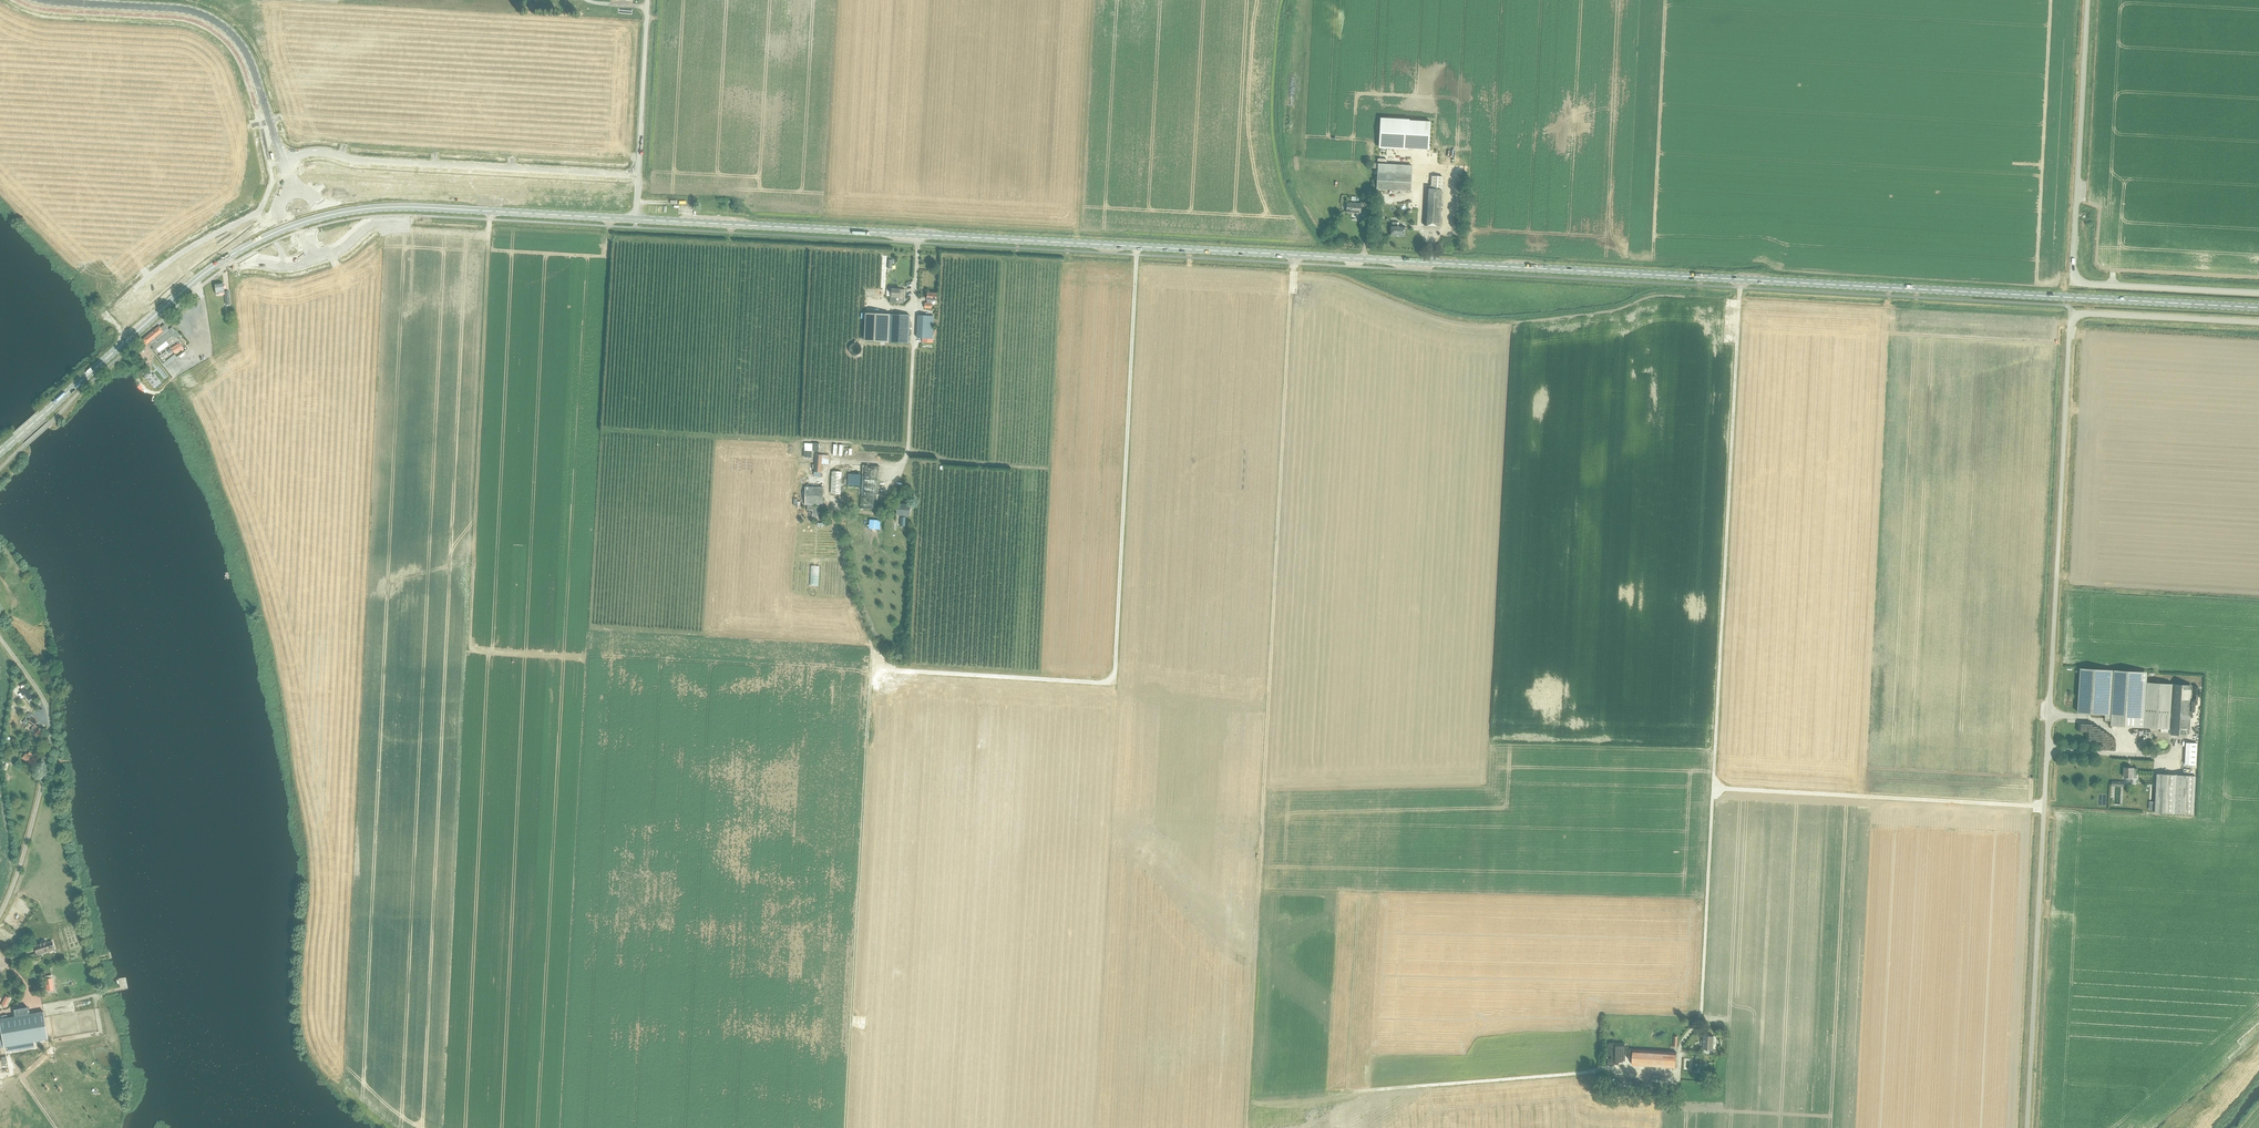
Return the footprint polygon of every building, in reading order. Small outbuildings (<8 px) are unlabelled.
[(1380,147),(1429,150),(1431,122),(1381,119),(1380,147)] [(1377,189),(1411,191),(1412,166),(1379,164),(1377,189)] [(1432,176),(1432,189),(1426,189),(1424,226),(1440,226),(1443,177),(1432,176)] [(1415,189),(1416,197),(1411,197),(1411,205),(1418,205),(1418,195),(1420,195),(1420,189),(1415,189)] [(1364,211),(1365,201),(1361,201),(1361,204),(1347,203),(1346,213),(1352,213),(1352,212),(1360,213),(1361,211),(1364,211)] [(1392,226),(1391,236),(1404,237),(1405,226),(1399,226),(1399,222),(1392,222),(1392,226)] [(224,293),(226,304),(230,304),(229,291),(224,291),(223,284),(216,285),(215,285),(216,294),(224,293)] [(890,296),(890,302),(902,303),(903,299),(904,300),(905,289),(900,289),(892,288),(891,297),(890,296)] [(924,308),(931,308),(932,308),(932,300),(937,300),(937,293),(927,292),(927,298),(927,300),(927,303),(925,303),(924,308)] [(864,341),(908,343),(910,315),(865,313),(864,341)] [(934,316),(931,316),(918,315),(917,338),(922,338),(922,342),(932,343),(934,316)] [(175,339),(180,335),(176,330),(175,330),(172,327),(169,330),(165,325),(161,328),(159,326),(142,340),(146,345),(149,342),(153,348),(151,349),(153,352),(157,349),(160,354),(169,347),(170,346),(168,343),(166,344),(165,342),(173,336),(175,339)] [(171,348),(175,354),(183,348),(180,343),(173,347),(171,348)] [(814,472),(821,472),(822,455),(815,454),(814,472)] [(859,508),(876,509),(879,466),(862,465),(859,508)] [(830,493),(840,494),(842,471),(832,471),(830,493)] [(847,485),(859,486),(859,474),(848,474),(847,485)] [(824,509),(825,505),(823,505),(823,487),(805,487),(805,505),(818,505),(818,506),(807,505),(807,510),(812,510),(812,518),(818,518),(818,509),(824,509)] [(910,516),(911,504),(896,503),(895,515),(903,515),(903,516),(901,516),(900,526),(905,526),(906,516),(910,516)] [(2112,726),(2116,671),(2081,669),(2078,713),(2105,714),(2105,720),(2111,721),(2111,726),(2112,726)] [(2116,671),(2112,726),(2170,729),(2170,734),(2188,735),(2191,686),(2173,685),(2142,683),(2143,672),(2116,671)] [(25,687),(22,690),(26,697),(29,700),(33,697),(30,693),(25,687)] [(31,718),(28,723),(34,727),(35,725),(36,726),(38,723),(31,718)] [(36,726),(35,725),(34,727),(31,730),(34,732),(33,734),(37,737),(42,730),(36,726)] [(2186,743),(2185,765),(2196,766),(2197,743),(2186,743)] [(22,758),(33,766),(38,759),(29,752),(27,754),(26,753),(22,758)] [(2133,778),(2137,778),(2137,768),(2124,768),(2124,777),(2133,778)] [(2195,776),(2157,773),(2155,812),(2194,815),(2195,776)] [(35,946),(37,953),(42,952),(43,952),(49,950),(48,949),(54,947),(52,941),(47,943),(46,941),(42,943),(42,944),(35,946)] [(6,997),(1,1006),(5,1008),(10,999),(6,997)] [(27,1007),(14,1009),(15,1016),(29,1014),(27,1007)] [(0,1019),(0,1022),(4,1047),(48,1039),(43,1011),(10,1017),(0,1019)] [(1703,1049),(1713,1050),(1714,1036),(1704,1035),(1703,1049)] [(1632,1065),(1675,1068),(1676,1052),(1633,1049),(1632,1065)]
